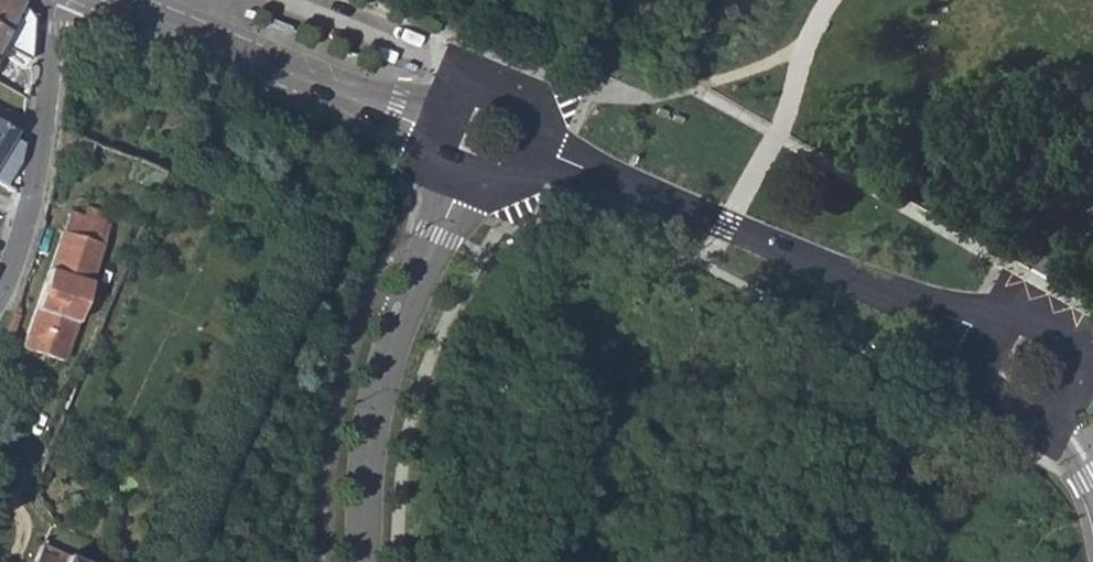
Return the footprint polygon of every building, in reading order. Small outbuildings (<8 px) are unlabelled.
[(14,0),(0,0),(0,48),(3,50),(21,60),(29,64),(32,22),(20,3),(14,0)] [(62,139),(65,130),(58,127),(57,134),(57,136),(62,139)] [(15,165),(0,156),(12,137),(0,130),(0,189),(15,165)] [(126,179),(154,191),(162,172),(134,159),(126,179)] [(64,214),(59,231),(92,242),(97,225),(64,214)] [(59,231),(21,347),(61,361),(101,245),(92,242),(59,231)] [(39,546),(32,561),(74,561),(39,546)]
